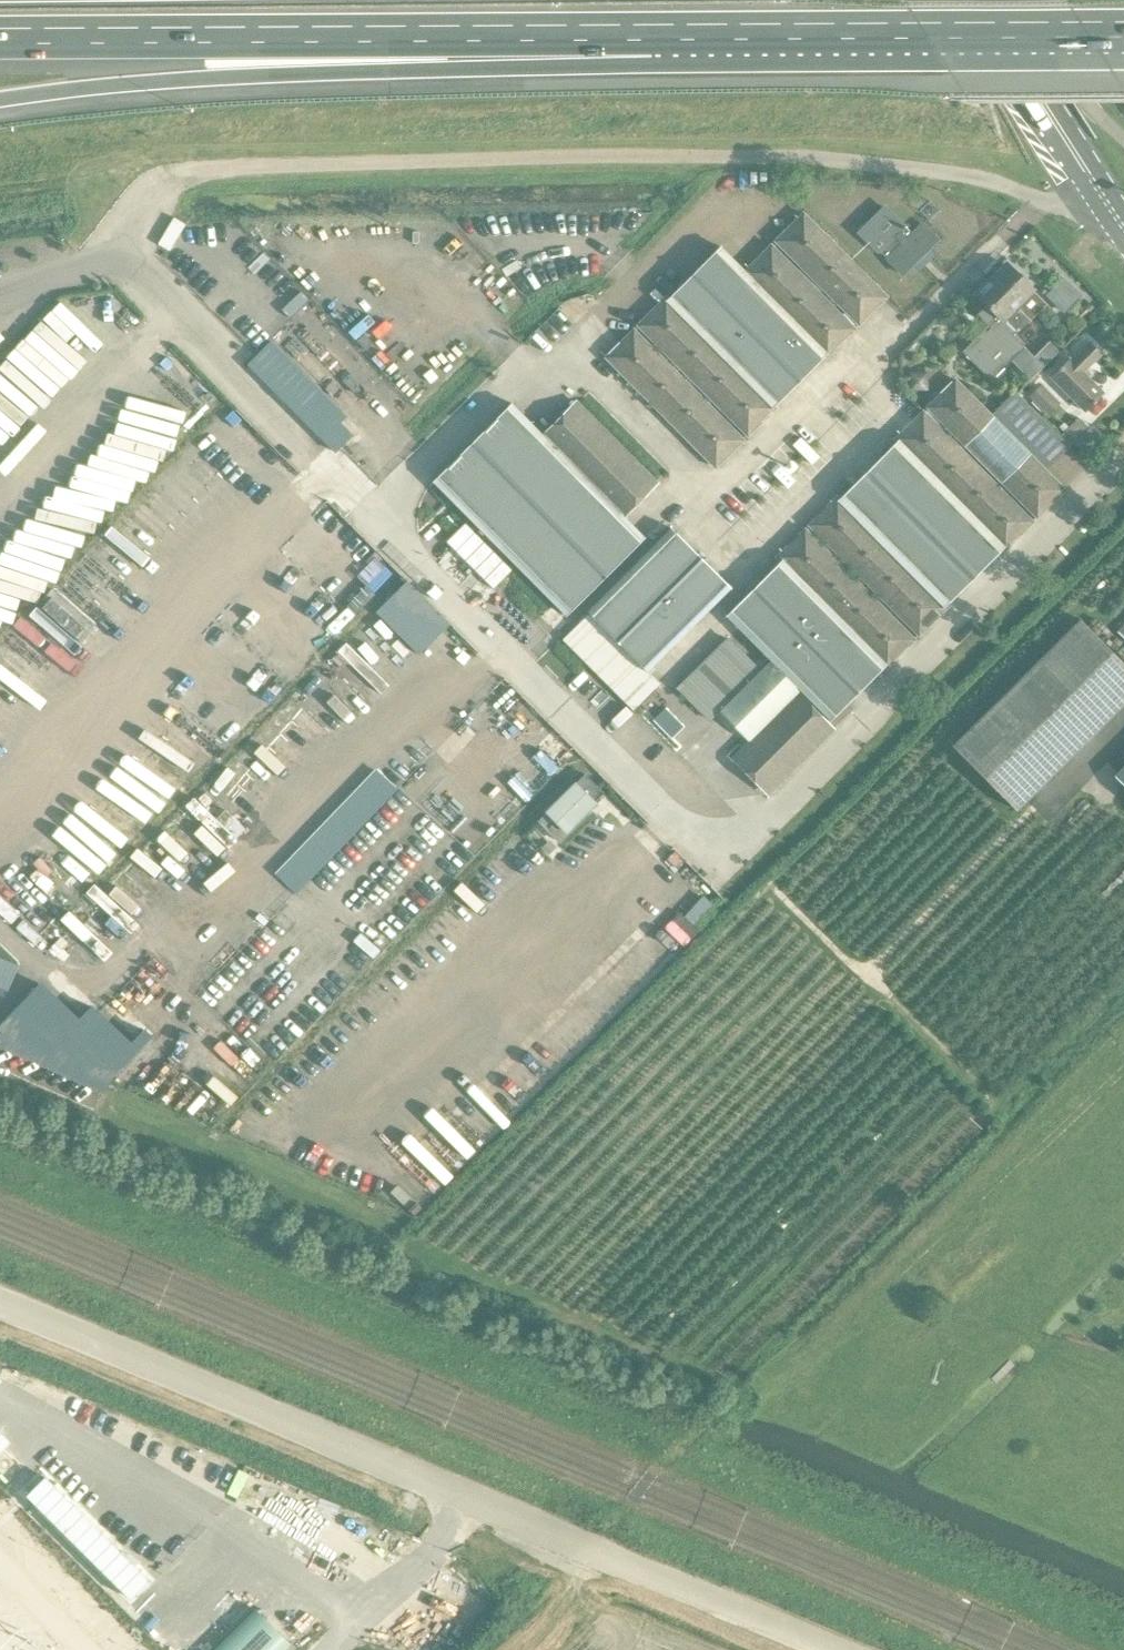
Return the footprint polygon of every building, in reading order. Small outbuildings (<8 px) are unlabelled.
[(884,206),(860,230),(869,239),(879,249),(888,258),(888,259),(902,273),(936,238),(922,224),(912,234),(903,225),(884,206)] [(859,269),(840,249),(803,212),(775,240),(859,324),(887,296),(859,269)] [(772,404),(795,381),(823,353),(826,356),(855,328),(771,244),(744,271),(721,247),(664,303),(662,300),(637,324),(747,435),(775,407),(772,404)] [(968,345),(962,351),(964,354),(973,362),(991,381),(997,374),(1024,347),(1012,335),(1014,332),(1015,333),(1028,320),(1044,304),(1030,290),(1031,289),(1007,265),(979,292),(977,294),(988,305),(979,314),(992,327),(987,331),(984,329),(968,345)] [(1063,279),(1047,295),(1063,311),(1080,295),(1063,279)] [(633,328),(605,356),(716,466),(743,439),(633,328)] [(247,365),(260,377),(284,352),(271,340),(247,365)] [(1083,372),(1101,353),(1090,342),(1071,360),(1069,358),(1050,377),(1085,411),(1103,393),(1083,372)] [(297,365),(284,352),(260,377),(272,390),(297,365)] [(309,378),(297,365),(272,390),(285,402),(309,378)] [(322,390),(309,378),(285,402),(298,415),(322,390)] [(954,379),(927,407),(1037,517),(1065,489),(954,379)] [(1042,385),(1030,397),(1034,401),(1039,406),(1048,415),(1060,403),(1042,385)] [(334,402),(322,390),(298,415),(310,427),(334,402)] [(656,481),(655,480),(576,401),(544,434),(512,402),(432,482),(564,614),(644,535),(623,514),(656,481)] [(348,416),(334,402),(310,427),(324,440),(341,422),(348,416)] [(900,439),(1001,547),(1005,549),(1033,521),(923,410),(897,436),(900,439)] [(1088,427),(1078,417),(1059,435),(1070,445),(1088,427)] [(353,434),(341,422),(324,440),(336,452),(353,434)] [(943,604),(1001,547),(900,439),(838,501),(943,604)] [(943,604),(838,501),(835,499),(809,525),(919,635),(946,607),(943,604)] [(647,670),(706,611),(730,587),(670,527),(587,611),(589,613),(563,639),(633,710),(660,683),(647,670)] [(782,560),(726,616),(770,660),(800,690),(822,712),(828,718),(846,701),(883,663),(887,666),(915,638),(804,528),(777,556),(782,560)] [(1123,638),(1123,613),(1112,625),(1123,638)] [(1091,631),(1079,620),(952,746),(1014,809),(1123,700),(1123,665),(1091,631)] [(734,694),(759,669),(727,637),(702,662),(734,694)] [(718,710),(734,694),(702,662),(677,688),(709,719),(718,710)] [(748,742),(732,757),(767,793),(833,728),(853,708),(846,701),(828,718),(822,712),(800,690),(798,692),(748,742)] [(667,709),(656,720),(673,737),(684,727),(667,709)] [(375,769),(362,782),(383,802),(395,788),(375,769)] [(584,774),(537,821),(556,840),(603,792),(584,774)] [(370,815),(383,802),(362,782),(350,795),(370,815)] [(358,828),(370,815),(350,795),(337,808),(358,828)] [(345,841),(358,828),(337,808),(325,821),(345,841)] [(333,854),(345,841),(325,821),(313,834),(313,835),(333,854)] [(321,867),(333,854),(313,835),(313,834),(300,848),(321,867)] [(308,880),(321,867),(300,848),(288,861),(308,880)] [(296,893),(308,880),(288,861),(275,874),(296,893)] [(8,990),(19,965),(0,957),(0,987),(8,990)]
